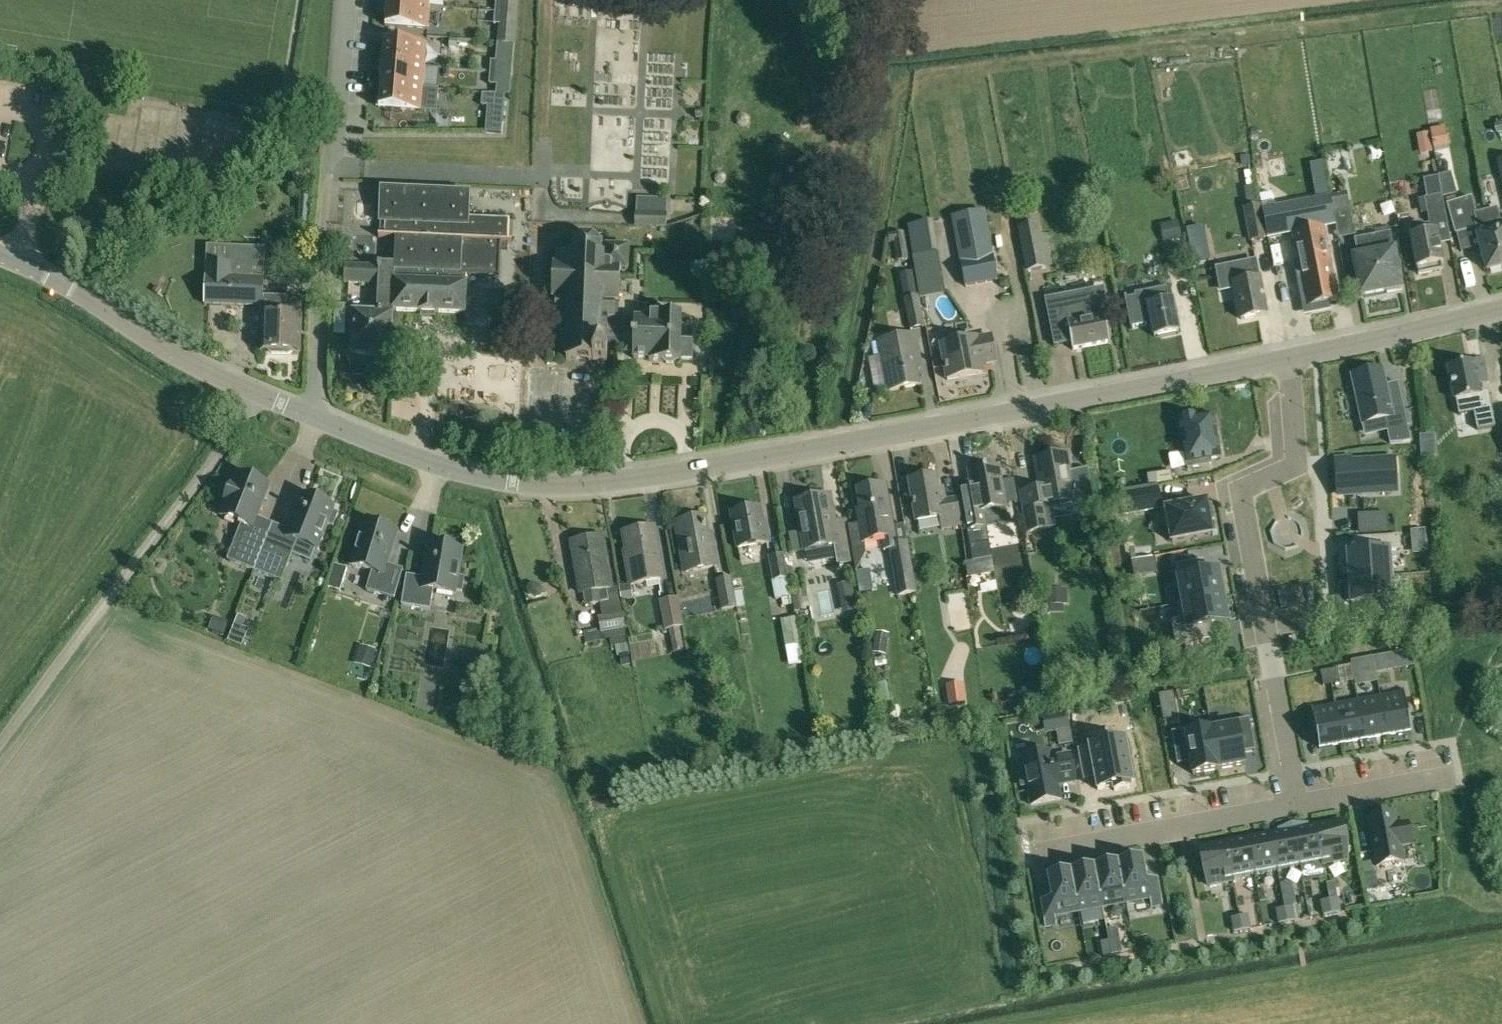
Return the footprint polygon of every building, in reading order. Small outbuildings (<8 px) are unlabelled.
[(495,13),(503,13),(504,1),(496,0),(495,13)] [(428,30),(430,7),(387,4),(385,26),(428,30)] [(502,25),(503,13),(495,13),(494,25),(502,25)] [(679,118),(691,121),(693,114),(692,42),(660,43),(660,29),(631,30),(631,19),(609,19),(606,27),(607,57),(638,66),(609,66),(605,77),(606,94),(608,94),(632,101),(639,101),(645,82),(646,104),(643,114),(658,118),(658,134),(663,118),(679,118)] [(384,41),(382,64),(425,67),(427,45),(384,41)] [(490,73),(498,73),(499,61),(491,61),(490,73)] [(380,85),(423,89),(425,67),(382,64),(380,85)] [(497,85),(498,73),(490,73),(489,85),(497,85)] [(439,90),(423,89),(380,85),(379,108),(421,111),(437,113),(439,90)] [(489,107),(490,94),(482,94),(481,106),(489,107)] [(1449,145),(1445,127),(1429,130),(1432,148),(1449,145)] [(1421,155),(1432,153),(1429,134),(1418,136),(1421,155)] [(1412,224),(1409,229),(1411,238),(1416,268),(1442,264),(1439,245),(1435,224),(1447,222),(1442,198),(1442,196),(1438,177),(1423,179),(1426,199),(1425,199),(1429,225),(1424,226),(1420,223),(1412,224)] [(645,197),(662,198),(663,188),(646,186),(645,197)] [(381,271),(380,290),(394,291),(393,311),(466,315),(467,277),(500,278),(502,244),(513,244),(513,243),(509,242),(510,220),(470,218),(471,196),(381,191),(380,223),(386,223),(385,237),(379,236),(379,238),(396,239),(395,267),(382,266),(382,267),(379,267),(379,271),(381,271)] [(1323,229),(1335,226),(1333,214),(1330,197),(1297,203),(1296,198),(1261,205),(1267,240),(1292,235),(1297,264),(1328,258),(1329,257),(1323,229)] [(1457,203),(1456,197),(1446,199),(1448,205),(1457,203)] [(667,211),(667,199),(637,198),(635,227),(665,229),(667,211)] [(1489,226),(1485,211),(1477,214),(1472,198),(1457,203),(1448,205),(1456,234),(1475,229),(1476,230),(1478,237),(1476,237),(1486,271),(1501,267),(1489,226)] [(1266,239),(1259,205),(1243,208),(1249,243),(1266,239)] [(1501,267),(1501,222),(1501,223),(1497,208),(1485,211),(1489,226),(1501,267)] [(1333,214),(1335,226),(1336,226),(1338,238),(1355,235),(1350,210),(1333,214)] [(998,282),(985,211),(951,218),(964,288),(998,282)] [(1163,235),(1164,243),(1172,242),(1184,240),(1181,222),(1168,224),(1161,226),(1163,235)] [(1027,275),(1051,270),(1045,237),(1041,238),(1038,224),(1019,228),(1027,275)] [(897,261),(908,260),(904,233),(888,235),(889,243),(895,243),(897,261)] [(619,318),(615,318),(615,302),(619,302),(620,270),(628,270),(629,247),(606,246),(606,247),(604,247),(604,246),(603,245),(601,246),(594,239),(595,237),(594,236),(593,238),(583,238),(582,236),(581,236),(582,239),(575,245),(572,244),(572,245),(574,246),(574,255),(571,255),(558,254),(557,266),(553,266),(552,308),(556,309),(556,316),(562,316),(560,348),(567,348),(567,361),(570,361),(577,361),(579,359),(588,360),(589,361),(593,362),(607,363),(608,348),(607,348),(607,345),(617,345),(617,338),(619,338),(619,318)] [(1387,294),(1398,291),(1398,289),(1401,289),(1393,251),(1390,236),(1354,243),(1358,259),(1354,260),(1361,297),(1386,292),(1387,294)] [(264,248),(206,246),(205,281),(204,306),(262,309),(264,248)] [(1185,267),(1180,246),(1165,249),(1169,270),(1185,267)] [(1210,261),(1207,249),(1191,252),(1194,265),(1210,261)] [(1328,258),(1297,264),(1294,264),(1298,285),(1299,285),(1305,313),(1323,309),(1322,305),(1337,302),(1328,258)] [(1242,320),(1267,315),(1259,279),(1255,261),(1217,269),(1222,291),(1235,288),(1237,297),(1242,320)] [(345,284),(378,285),(379,266),(345,265),(345,284)] [(900,274),(904,297),(916,295),(912,272),(900,274)] [(1005,289),(1010,288),(1009,282),(1004,279),(999,281),(1000,286),(1005,289)] [(1136,294),(1136,297),(1127,299),(1132,328),(1151,324),(1155,339),(1179,334),(1172,301),(1170,301),(1167,288),(1136,294)] [(391,356),(393,313),(393,311),(394,291),(380,290),(379,313),(379,314),(354,313),(352,354),(375,355),(378,358),(384,358),(387,356),(391,356)] [(1054,346),(1071,343),(1073,350),(1110,343),(1104,316),(1108,315),(1103,292),(1046,304),(1054,346)] [(300,315),(301,297),(269,296),(268,309),(262,309),(260,350),(300,351),(301,315),(300,315)] [(925,328),(919,297),(906,300),(911,330),(925,328)] [(651,319),(619,318),(619,338),(617,338),(617,345),(625,345),(625,354),(633,354),(633,359),(649,360),(649,362),(664,363),(667,365),(672,365),(676,363),(680,363),(680,361),(692,361),(693,342),(681,342),(682,316),(651,315),(651,319)] [(918,359),(914,336),(879,342),(889,392),(919,386),(913,360),(918,359)] [(976,339),(941,346),(947,381),(982,375),(981,365),(995,363),(991,338),(976,340),(976,339)] [(1366,350),(1372,367),(1387,362),(1382,345),(1366,350)] [(1481,361),(1448,368),(1455,401),(1456,401),(1459,416),(1474,413),(1477,431),(1495,428),(1489,394),(1487,395),(1481,361)] [(545,405),(558,400),(544,366),(511,380),(520,400),(524,399),(529,411),(545,405)] [(1383,370),(1351,377),(1362,425),(1384,421),(1390,445),(1404,444),(1411,442),(1403,409),(1392,412),(1383,370)] [(1184,421),(1179,421),(1188,469),(1205,466),(1204,461),(1210,460),(1221,458),(1213,415),(1194,419),(1191,416),(1185,417),(1184,421)] [(1040,490),(1020,494),(1027,533),(1055,528),(1051,505),(1072,501),(1075,517),(1096,513),(1088,469),(1070,472),(1067,454),(1035,460),(1040,490)] [(1351,464),(1351,460),(1336,461),(1338,496),(1396,491),(1394,461),(1351,464)] [(971,487),(959,489),(967,531),(969,530),(970,532),(967,532),(972,562),(992,559),(987,529),(985,529),(984,527),(987,527),(984,512),(1006,508),(1006,505),(1001,482),(999,468),(986,471),(986,468),(968,471),(970,482),(971,487)] [(265,497),(259,495),(264,484),(239,474),(235,482),(233,482),(224,506),(226,507),(222,516),(242,523),(228,560),(254,571),(273,524),(257,517),(265,497)] [(957,498),(945,501),(943,492),(938,493),(936,477),(909,482),(916,522),(939,518),(941,531),(962,526),(957,498)] [(860,530),(849,532),(855,564),(854,564),(855,573),(857,573),(866,556),(862,543),(879,540),(881,553),(890,554),(895,582),(898,597),(916,593),(913,578),(914,578),(913,577),(908,542),(895,544),(894,537),(885,486),(857,491),(861,511),(857,512),(860,530)] [(1119,496),(1123,516),(1161,509),(1158,490),(1119,496)] [(289,530),(273,524),(254,571),(282,581),(293,554),(311,561),(316,548),(317,549),(327,524),(333,526),(338,513),(332,511),(334,507),(303,495),(289,530)] [(827,497),(798,502),(803,532),(807,551),(834,546),(837,567),(854,564),(855,564),(849,532),(847,519),(832,522),(827,497)] [(1206,503),(1166,511),(1172,543),(1212,536),(1210,522),(1214,521),(1211,506),(1207,507),(1206,503)] [(763,532),(759,509),(730,514),(737,550),(768,544),(766,532),(763,532)] [(1373,533),(1372,514),(1357,515),(1359,534),(1373,533)] [(712,541),(708,542),(704,518),(676,523),(685,573),(717,567),(712,541)] [(352,565),(372,572),(366,591),(394,599),(403,570),(387,565),(397,532),(387,529),(389,523),(376,519),(374,525),(365,523),(352,565)] [(628,552),(625,553),(631,586),(663,580),(653,528),(625,533),(628,552)] [(398,551),(409,554),(415,533),(403,530),(398,551)] [(1394,576),(1392,551),(1401,551),(1400,536),(1373,538),(1374,552),(1348,554),(1348,557),(1344,557),(1345,571),(1349,571),(1350,580),(1394,577),(1401,576),(1401,577),(1402,577),(1402,575),(1401,575),(1401,576),(1394,576)] [(604,618),(623,614),(618,588),(611,589),(602,537),(572,543),(581,595),(584,594),(587,607),(601,605),(604,618)] [(434,591),(454,594),(455,590),(462,592),(464,578),(457,577),(462,550),(429,545),(424,578),(407,575),(401,605),(430,610),(434,591)] [(1153,552),(1130,556),(1126,556),(1127,561),(1131,560),(1153,556),(1153,552)] [(774,582),(788,580),(790,580),(785,555),(769,558),(774,582)] [(1142,576),(1139,560),(1131,562),(1134,577),(1142,576)] [(1178,605),(1178,606),(1223,598),(1219,572),(1206,574),(1204,561),(1176,566),(1183,604),(1178,605)] [(332,576),(343,580),(347,568),(336,565),(332,576)] [(1021,566),(1006,571),(1011,586),(1026,582),(1021,566)] [(1396,602),(1394,577),(1350,580),(1351,589),(1347,589),(1348,603),(1352,603),(1352,606),(1378,604),(1379,618),(1406,616),(1404,601),(1396,602)] [(722,612),(738,609),(732,578),(716,581),(722,612)] [(791,597),(788,580),(774,582),(777,600),(791,597)] [(855,597),(852,583),(836,586),(840,601),(855,597)] [(535,584),(531,585),(529,589),(530,593),(537,597),(540,596),(543,592),(542,587),(535,584)] [(622,601),(633,599),(631,587),(620,589),(622,601)] [(1067,606),(1068,591),(1047,591),(1047,605),(1067,606)] [(1223,598),(1178,606),(1181,621),(1171,623),(1176,647),(1203,642),(1200,629),(1228,624),(1223,598)] [(682,620),(681,619),(678,599),(660,601),(664,624),(682,620)] [(601,634),(626,630),(623,614),(598,619),(601,634)] [(245,620),(237,616),(233,626),(227,641),(241,647),(247,631),(242,629),(245,620)] [(228,622),(213,617),(208,629),(224,634),(228,622)] [(786,647),(800,645),(795,618),(782,621),(786,647)] [(682,619),(681,619),(682,620),(664,624),(665,631),(669,630),(674,654),(685,652),(680,628),(683,628),(682,619)] [(588,644),(602,641),(600,630),(585,633),(588,644)] [(885,657),(889,635),(877,633),(873,654),(885,657)] [(355,664),(371,669),(376,651),(361,646),(355,664)] [(1411,651),(1398,654),(1401,668),(1414,666),(1411,651)] [(620,655),(622,666),(632,664),(630,653),(620,655)] [(1357,673),(1375,670),(1372,658),(1355,661),(1357,673)] [(513,668),(502,666),(500,678),(510,680),(513,668)] [(1337,670),(1329,671),(1332,685),(1340,684),(1337,670)] [(1329,671),(1321,673),(1324,686),(1332,685),(1329,671)] [(958,684),(946,685),(948,707),(961,705),(958,684)] [(1403,695),(1380,699),(1379,694),(1387,736),(1397,734),(1398,735),(1411,733),(1403,689),(1402,689),(1403,695)] [(1380,699),(1358,703),(1357,698),(1365,740),(1387,736),(1379,694),(1380,699)] [(1357,698),(1358,703),(1337,707),(1336,702),(1335,702),(1343,744),(1365,740),(1357,698)] [(1335,702),(1336,707),(1313,711),(1312,706),(1311,706),(1319,750),(1333,747),(1332,746),(1343,744),(1335,702)] [(1070,732),(1068,715),(1056,717),(1058,734),(1070,732)] [(1210,726),(1219,771),(1244,766),(1242,754),(1255,751),(1250,719),(1210,726)] [(1219,771),(1210,726),(1172,733),(1178,766),(1191,763),(1193,776),(1219,771)] [(1129,785),(1133,784),(1125,741),(1078,750),(1082,772),(1094,770),(1098,791),(1114,788),(1114,792),(1130,789),(1129,785)] [(1019,770),(1022,787),(1027,786),(1031,806),(1061,800),(1057,783),(1074,780),(1074,784),(1076,784),(1071,756),(1053,759),(1052,753),(1022,759),(1024,769),(1019,770)] [(1394,814),(1368,819),(1377,867),(1403,862),(1400,847),(1412,845),(1408,824),(1396,826),(1394,814)] [(1322,863),(1322,865),(1347,861),(1341,825),(1340,825),(1340,823),(1338,822),(1315,826),(1322,863)] [(1271,835),(1277,871),(1299,867),(1292,825),(1278,831),(1279,833),(1271,835)] [(1307,826),(1292,825),(1299,867),(1322,863),(1315,826),(1307,828),(1307,826)] [(1271,835),(1249,839),(1255,875),(1277,871),(1271,835)] [(1227,843),(1233,879),(1255,875),(1249,839),(1227,843)] [(1233,879),(1227,843),(1203,847),(1202,848),(1202,850),(1202,851),(1208,886),(1234,882),(1233,879)] [(1143,858),(1119,863),(1126,904),(1150,900),(1151,907),(1163,905),(1158,879),(1147,881),(1143,858)] [(1095,867),(1103,909),(1126,904),(1119,863),(1095,867)] [(1095,867),(1071,872),(1079,913),(1103,909),(1095,867)] [(1079,913),(1071,872),(1047,876),(1051,899),(1040,901),(1045,927),(1057,925),(1055,918),(1079,913)] [(1364,876),(1367,891),(1378,888),(1375,874),(1364,876)] [(1329,900),(1337,899),(1334,883),(1327,884),(1329,900)] [(1329,900),(1332,914),(1340,913),(1337,899),(1329,900)] [(1332,914),(1329,900),(1321,902),(1324,916),(1332,914)] [(1293,907),(1284,909),(1287,923),(1295,921),(1293,907)] [(1287,923),(1284,909),(1276,910),(1279,924),(1287,923)] [(1240,917),(1242,931),(1251,930),(1248,915),(1240,917)] [(1234,933),(1242,931),(1240,917),(1231,918),(1234,933)] [(1108,942),(1111,956),(1120,954),(1117,940),(1108,942)] [(1108,942),(1100,943),(1103,957),(1111,956),(1108,942)]
